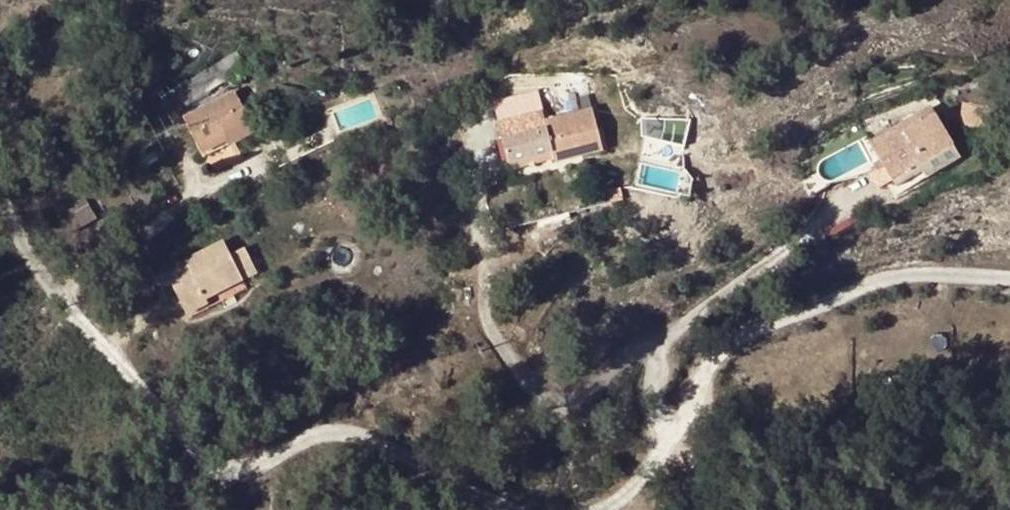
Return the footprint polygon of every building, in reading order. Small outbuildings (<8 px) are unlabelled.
[(246,67),(236,52),(177,91),(186,107),(227,82),(226,81),(246,67)] [(201,155),(228,142),(224,135),(251,121),(236,91),(183,119),(201,155)] [(997,107),(986,108),(965,105),(963,127),(981,130),(997,128),(997,107)] [(500,123),(510,164),(563,152),(565,162),(581,158),(580,152),(603,147),(593,110),(546,122),(543,112),(500,123)] [(962,159),(932,110),(873,145),(903,195),(962,159)] [(394,126),(390,118),(384,121),(387,128),(394,126)] [(257,132),(251,121),(224,135),(228,142),(230,145),(257,132)] [(604,152),(603,147),(580,152),(581,158),(604,152)] [(565,162),(563,152),(510,164),(512,172),(556,162),(556,164),(565,162)] [(83,187),(78,190),(81,196),(87,192),(83,187)] [(65,211),(58,215),(63,223),(88,207),(84,200),(65,211)] [(612,211),(625,208),(623,201),(610,204),(612,211)] [(95,221),(88,207),(63,223),(70,236),(95,221)] [(185,279),(172,286),(187,315),(209,304),(206,299),(222,291),(217,283),(238,273),(243,281),(257,274),(245,250),(231,257),(223,242),(177,266),(185,279)] [(238,273),(217,283),(222,291),(243,281),(238,273)]
